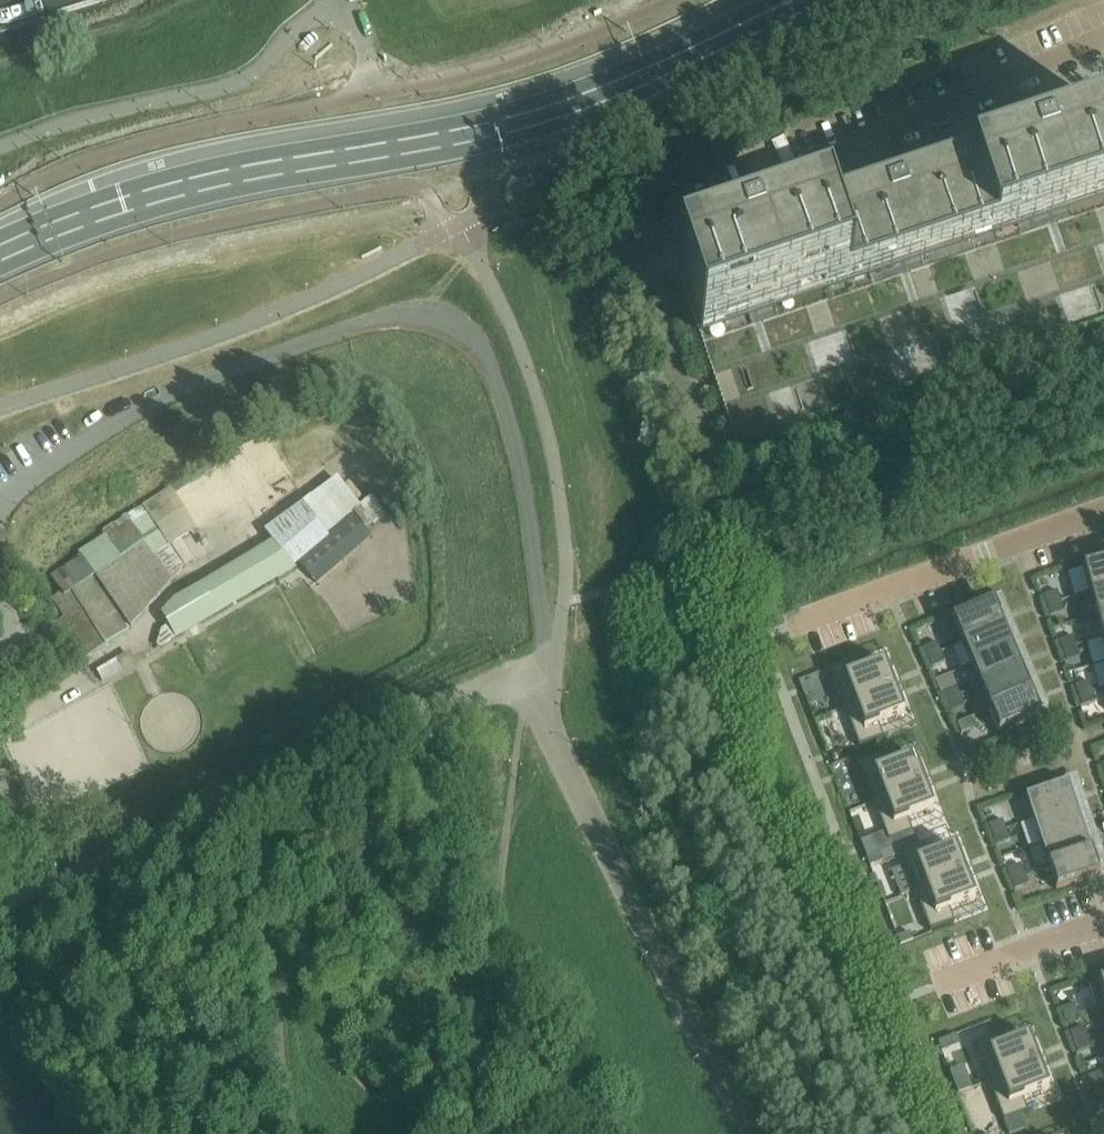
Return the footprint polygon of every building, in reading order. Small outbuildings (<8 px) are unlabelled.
[(677,269),(679,275),(698,333),(723,407),(726,416),(739,456),(1103,333),(1103,125),(1071,136),(1071,135),(1020,152),(1020,153),(924,186),(924,184),(872,201),(873,203),(776,235),(776,234),(725,251),(725,253),(677,269)] [(784,138),(772,144),(772,145),(774,149),(782,168),(794,163),(786,144),(784,140),(784,138)] [(294,570),(292,566),(297,562),(351,515),(360,507),(338,481),(265,534),(272,543),(174,601),(161,617),(168,628),(175,639),(194,627),(193,625),(274,576),(277,581),(294,570)] [(184,569),(142,508),(125,519),(145,545),(172,583),(184,569)] [(351,515),(297,562),(309,576),(364,529),(351,515)] [(94,578),(145,545),(125,519),(102,535),(104,538),(63,567),(50,577),(61,591),(65,597),(94,578)] [(172,583),(145,545),(94,578),(129,630),(172,583)] [(1067,574),(1074,598),(1089,594),(1103,590),(1103,564),(1101,565),(1099,566),(1067,574)] [(129,630),(94,578),(65,597),(61,591),(51,599),(61,617),(55,621),(77,658),(81,659),(85,661),(129,630)] [(1089,594),(1096,617),(1103,615),(1103,590),(1089,594)] [(1061,602),(1057,592),(1043,597),(1047,607),(1061,602)] [(1064,613),(1061,602),(1047,607),(1051,618),(1064,613)] [(1003,627),(993,604),(952,622),(961,645),(1003,627)] [(1096,617),(1102,640),(1103,640),(1103,615),(1096,617)] [(1012,649),(1003,627),(961,645),(971,667),(1012,649)] [(1077,648),(1073,637),(1059,642),(1063,653),(1077,648)] [(941,653),(937,644),(924,650),(928,659),(941,653)] [(1080,658),(1077,648),(1063,653),(1066,663),(1080,658)] [(1022,672),(1012,649),(971,667),(980,689),(1022,672)] [(946,663),(941,653),(928,659),(932,669),(946,663)] [(854,661),(829,671),(844,710),(894,690),(885,665),(859,675),(854,661)] [(1031,694),(1022,672),(980,689),(989,711),(1031,694)] [(1093,693),(1089,683),(1075,687),(1079,698),(1093,693)] [(961,697),(956,687),(943,693),(947,703),(961,697)] [(894,690),(844,710),(859,748),(878,741),(884,739),(879,726),(904,716),(894,690)] [(1096,703),(1093,693),(1079,698),(1082,708),(1096,703)] [(1041,717),(1031,694),(989,711),(999,734),(1041,717)] [(965,707),(961,697),(947,703),(952,713),(965,707)] [(975,729),(971,719),(957,725),(962,735),(975,729)] [(883,756),(859,765),(874,804),(924,785),(914,759),(888,769),(883,756)] [(1077,808),(1069,784),(1025,798),(1033,822),(1077,808)] [(924,785),(874,804),(889,843),(913,834),(908,820),(934,811),(924,785)] [(1084,830),(1077,808),(1033,822),(1041,845),(1084,830)] [(1007,831),(1003,821),(989,827),(993,837),(1007,831)] [(1029,849),(1028,849),(1035,872),(1049,868),(1092,853),(1084,830),(1041,845),(1029,849)] [(1011,841),(1007,831),(993,837),(997,847),(1011,841)] [(918,848),(900,855),(915,894),(966,875),(956,849),(930,859),(925,846),(918,848)] [(1100,877),(1092,853),(1049,868),(1056,891),(1100,877)] [(1025,876),(1021,866),(1007,871),(1011,881),(1025,876)] [(966,875),(915,894),(930,933),(955,923),(950,910),(975,900),(966,875)] [(1029,886),(1025,876),(1011,881),(1015,891),(1029,886)] [(1079,1015),(1075,1005),(1061,1010),(1065,1020),(1079,1015)] [(1087,1038),(1084,1028),(1070,1033),(1074,1043),(1087,1038)] [(998,1035),(974,1045),(989,1084),(1039,1064),(1029,1038),(1003,1048),(998,1035)] [(1091,1048),(1087,1038),(1074,1043),(1078,1053),(1091,1048)] [(1039,1064),(989,1084),(1004,1123),(1022,1115),(1028,1113),(1023,1100),(1049,1090),(1039,1064)] [(1101,1073),(1087,1078),(1091,1088),(1103,1083),(1103,1081),(1101,1073)] [(1091,1088),(1095,1098),(1103,1095),(1103,1083),(1091,1088)]
